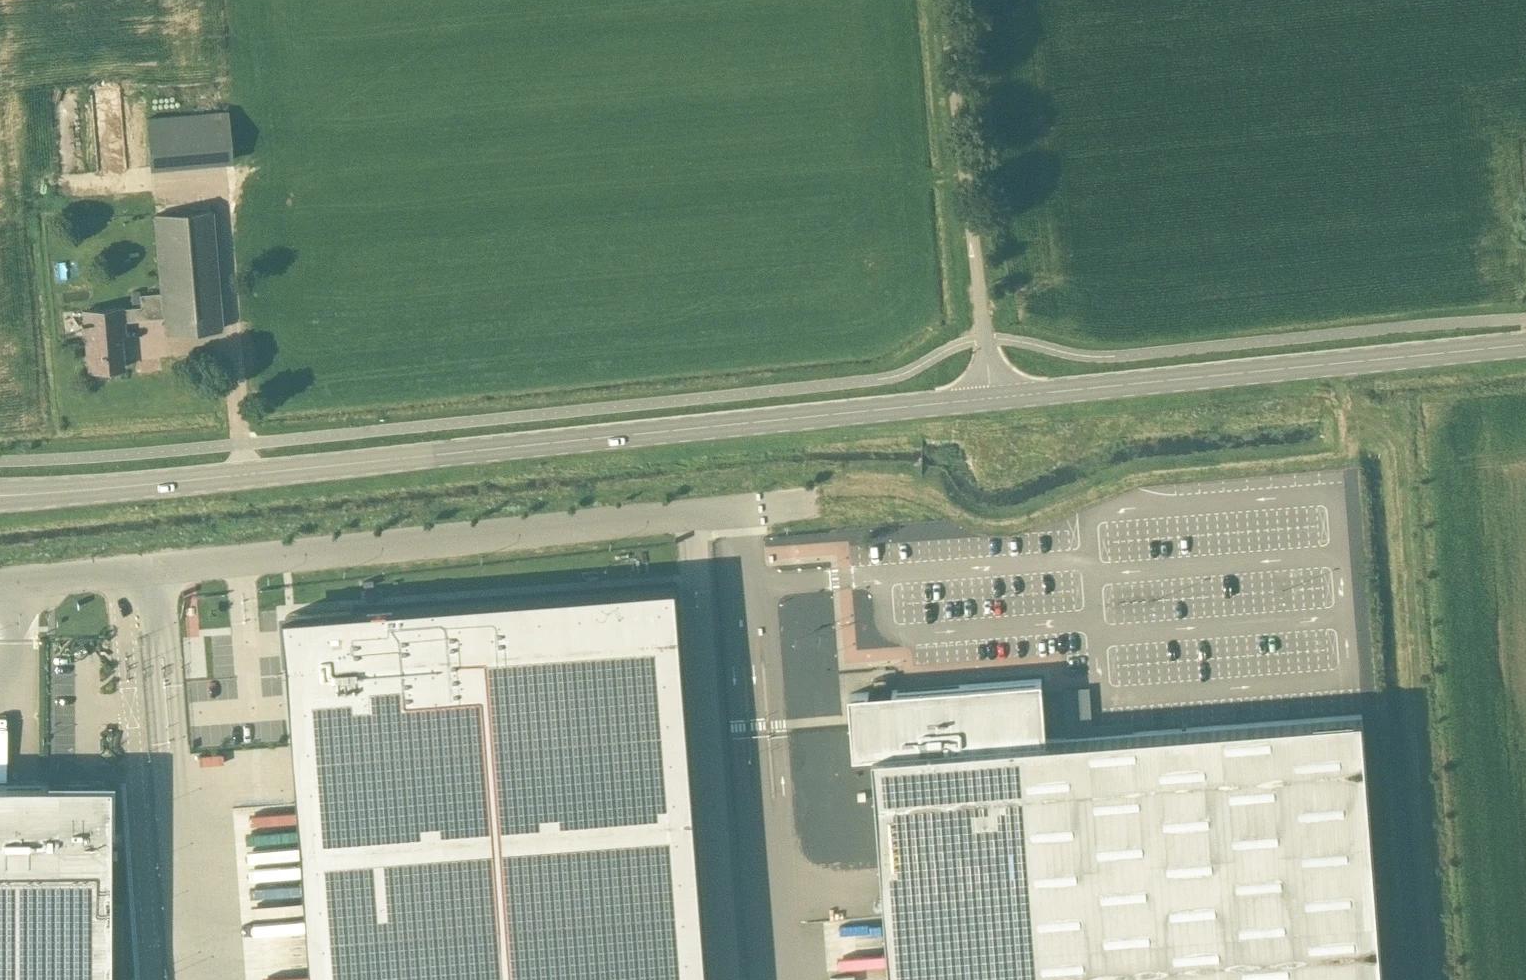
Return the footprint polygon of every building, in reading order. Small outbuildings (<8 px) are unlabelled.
[(148,114),(151,163),(234,159),(231,110),(148,114)] [(154,215),(161,293),(140,294),(141,306),(123,307),(84,310),(88,371),(123,369),(121,335),(125,335),(124,321),(163,318),(164,335),(224,330),(213,209),(154,215)] [(276,608),(305,979),(700,979),(669,580),(276,608)] [(849,694),(854,755),(873,753),(890,979),(1383,979),(1362,715),(1046,739),(1041,679),(888,691),(888,690),(887,678),(873,679),(874,692),(849,694)] [(108,782),(0,782),(0,979),(108,979),(108,782)]
